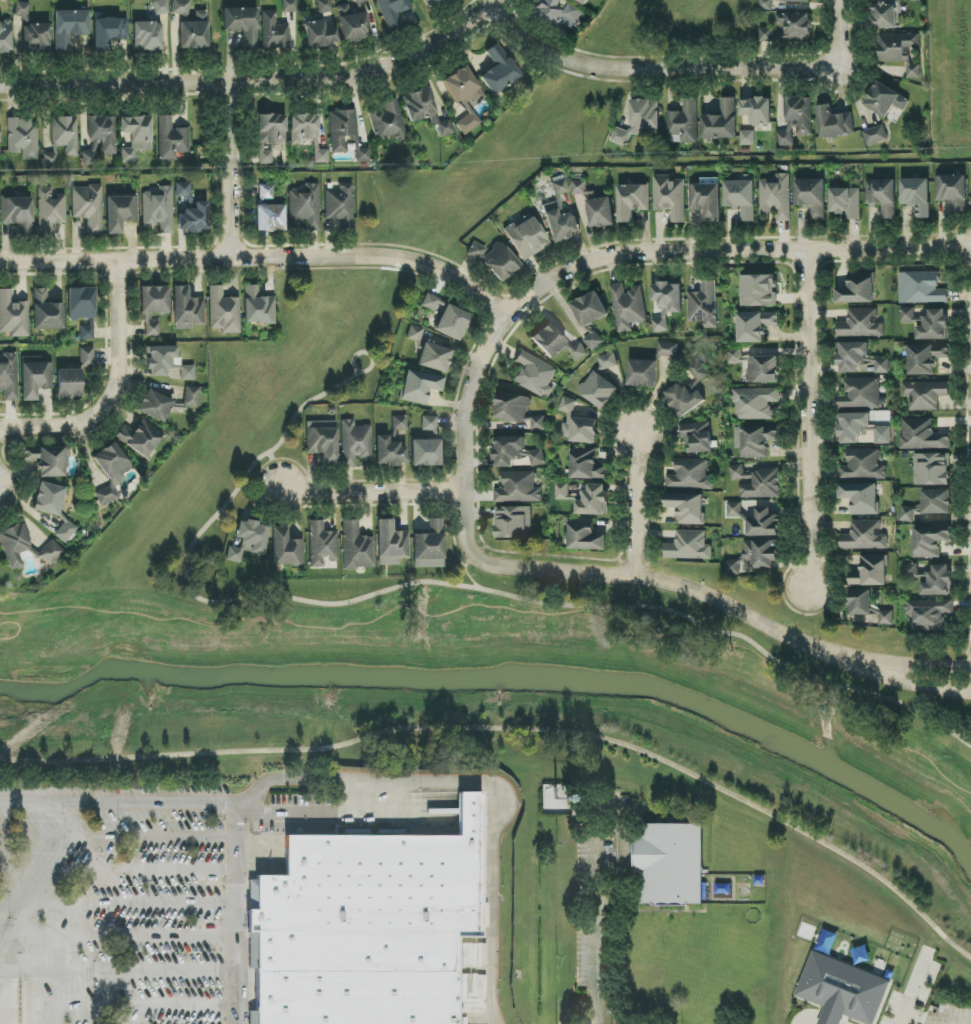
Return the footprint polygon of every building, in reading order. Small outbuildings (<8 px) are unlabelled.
[(167,0),(157,0),(153,0),(155,15),(169,14),(167,0)] [(189,0),(172,0),(172,14),(181,15),(180,22),(189,22),(189,0)] [(282,13),(296,12),(296,0),(282,0),(282,13)] [(332,12),(331,0),(317,0),(318,14),(332,12)] [(388,32),(402,26),(398,15),(412,9),(409,0),(376,0),(388,32)] [(442,0),(422,0),(427,8),(442,0)] [(584,11),(568,4),(565,11),(554,7),(558,0),(538,0),(530,17),(552,28),(555,20),(575,29),(584,11)] [(774,10),(774,0),(760,0),(760,10),(774,10)] [(899,28),(898,0),(880,0),(880,4),(871,5),(872,29),(899,28)] [(28,23),(29,2),(16,2),(15,17),(23,17),(22,52),(49,53),(50,24),(28,23)] [(337,5),(341,43),(370,40),(367,12),(350,14),(349,4),(337,5)] [(258,49),(257,8),(223,8),(224,32),(243,32),(243,49),(258,49)] [(54,11),(55,53),(69,52),(68,35),(89,35),(88,11),(54,11)] [(179,22),(180,49),(208,49),(207,11),(195,11),(195,22),(179,22)] [(262,49),(290,49),(290,23),(276,23),(276,11),(263,11),(262,49)] [(760,28),(760,41),(811,40),(810,13),(781,14),(781,32),(774,32),(774,28),(760,28)] [(94,52),(108,52),(108,40),(128,40),(128,18),(93,19),(94,52)] [(0,21),(0,53),(11,53),(11,21),(0,21)] [(306,48),(338,47),(337,27),(324,28),(324,21),(305,21),(306,48)] [(161,22),(133,23),(134,51),(161,50),(161,22)] [(878,62),(907,62),(907,79),(921,78),(921,64),(913,64),(913,49),(920,49),(920,34),(878,35),(878,62)] [(520,78),(498,42),(485,50),(495,66),(479,76),(492,96),(520,78)] [(441,80),(455,103),(462,99),(469,110),(486,99),(465,65),(441,80)] [(911,98),(876,82),(864,107),(888,118),(894,106),(905,111),(911,98)] [(429,118),(432,126),(437,125),(440,138),(454,134),(450,119),(438,122),(429,88),(402,95),(409,123),(429,118)] [(811,96),(784,97),(786,132),(778,132),(779,147),(795,146),(794,136),(812,135),(811,96)] [(368,113),(375,141),(394,136),(395,142),(406,139),(397,98),(383,101),(384,109),(368,113)] [(697,98),(683,98),(683,111),(668,112),(669,143),(698,142),(697,98)] [(736,138),(736,98),(721,98),(722,115),(703,115),(703,139),(736,138)] [(771,125),(771,98),(740,99),(740,116),(752,116),(752,125),(771,125)] [(660,100),(631,100),(631,129),(613,129),(614,144),(630,144),(629,134),(660,134),(660,100)] [(820,138),(854,135),(852,113),(833,115),(832,104),(817,106),(820,138)] [(330,153),(350,153),(350,149),(358,149),(356,110),(329,111),(330,153)] [(455,124),(464,136),(480,124),(471,112),(455,124)] [(318,115),(290,114),(290,144),(301,144),(301,139),(313,139),(313,150),(318,150),(318,115)] [(257,115),(258,144),(286,144),(285,115),(257,115)] [(115,116),(88,117),(89,151),(82,151),(82,166),(97,166),(97,155),(115,155),(115,116)] [(158,116),(159,160),(176,160),(175,153),(189,153),(189,128),(172,128),(172,116),(158,116)] [(77,156),(78,117),(52,117),(51,146),(65,146),(65,156),(77,156)] [(120,133),(131,134),(130,148),(121,148),(121,163),(135,163),(135,151),(151,151),(151,117),(120,117),(120,133)] [(8,154),(21,153),(21,160),(38,160),(38,120),(7,120),(8,154)] [(888,140),(884,125),(863,132),(868,147),(888,140)] [(754,145),(754,131),(741,131),(741,145),(754,145)] [(356,162),(370,162),(369,149),(355,149),(356,162)] [(328,163),(328,150),(313,150),(314,163),(328,163)] [(58,165),(56,152),(44,154),(46,167),(58,165)] [(259,152),(259,164),(271,165),(271,152),(259,152)] [(790,221),(789,174),(776,174),(776,179),(759,180),(760,212),(777,212),(777,222),(790,221)] [(654,175),(655,211),(671,211),(671,223),(685,223),(684,179),(672,180),(672,175),(654,175)] [(967,176),(936,175),(936,201),(953,201),(953,213),(967,213),(967,176)] [(552,242),(582,234),(576,215),(567,218),(561,195),(568,193),(563,176),(549,180),(556,201),(542,205),(552,242)] [(795,207),(812,208),(812,220),(825,220),(825,180),(796,179),(795,207)] [(930,218),(930,179),(900,179),(901,206),(917,206),(917,219),(930,218)] [(587,180),(572,181),(573,195),(588,194),(587,180)] [(867,206),(882,206),(883,219),(896,219),(895,180),(866,180),(867,206)] [(755,221),(754,181),(725,181),(725,208),(741,208),(741,222),(755,221)] [(208,232),(207,201),(191,202),(191,183),(177,183),(178,233),(208,232)] [(325,220),(339,219),(340,231),(353,230),(352,183),(338,183),(338,190),(324,190),(325,220)] [(289,222),(306,222),(306,232),(319,232),(318,184),(304,184),(304,190),(288,190),(289,222)] [(720,184),(689,185),(690,211),(705,210),(706,222),(721,222),(720,184)] [(259,185),(259,200),(273,200),(273,185),(259,185)] [(634,223),(633,211),(650,211),(649,185),(618,186),(619,223),(634,223)] [(102,235),(102,186),(71,186),(72,219),(87,219),(87,235),(102,235)] [(172,186),(158,187),(158,192),(142,192),(142,226),(159,226),(159,234),(173,234),(172,186)] [(38,235),(52,235),(52,224),(66,224),(66,194),(51,195),(51,188),(38,189),(38,235)] [(860,189),(830,189),(831,213),(846,213),(846,220),(860,219),(860,189)] [(107,235),(122,235),(121,222),(138,222),(137,196),(106,197),(107,235)] [(587,200),(592,229),(615,225),(611,197),(587,200)] [(32,198),(1,198),(2,224),(18,224),(18,236),(33,235),(32,198)] [(284,205),(255,205),(256,232),(284,232),(284,205)] [(548,247),(532,214),(504,229),(520,261),(548,247)] [(479,262),(486,249),(473,241),(466,255),(479,262)] [(520,265),(499,242),(480,259),(501,283),(520,265)] [(875,303),(875,272),(848,273),(849,288),(836,289),(836,303),(875,303)] [(899,273),(899,304),(948,303),(948,289),(939,289),(939,272),(899,273)] [(741,307),(777,306),(776,275),(741,275),(741,307)] [(718,328),(717,280),(702,281),(702,292),(688,292),(689,322),(702,322),(702,328),(718,328)] [(683,312),(682,283),(652,284),(652,301),(659,301),(659,312),(653,312),(654,333),(668,332),(667,313),(683,312)] [(642,288),(625,291),(624,284),(611,286),(618,333),(632,331),(631,324),(647,321),(642,288)] [(258,297),(258,285),(244,286),(245,324),(275,323),(274,297),(258,297)] [(141,287),(142,337),(159,336),(159,316),(169,315),(168,286),(141,287)] [(204,298),(188,298),(188,286),(173,286),(174,330),(192,329),(192,325),(204,325),(204,298)] [(240,333),(240,298),(222,298),(222,286),(209,286),(209,329),(221,329),(221,334),(240,333)] [(63,303),(47,303),(47,288),(33,289),(34,330),(63,329),(63,303)] [(95,319),(94,288),(68,288),(68,320),(95,319)] [(11,302),(11,289),(0,289),(0,333),(10,333),(10,337),(28,337),(28,302),(11,302)] [(571,303),(582,328),(609,316),(598,291),(571,303)] [(434,312),(440,299),(427,293),(421,306),(434,312)] [(469,314),(444,305),(434,332),(460,341),(469,314)] [(916,307),(900,308),(901,323),(917,322),(916,307)] [(877,308),(848,309),(849,322),(837,323),(838,337),(885,336),(884,323),(878,323),(877,308)] [(917,326),(917,340),(949,339),(949,309),(925,309),(926,326),(917,326)] [(738,313),(738,343),(766,343),(766,327),(779,326),(778,312),(738,313)] [(567,342),(547,322),(530,338),(549,359),(567,342)] [(419,342),(422,328),(409,325),(406,339),(419,342)] [(80,340),(93,340),(93,326),(80,326),(80,340)] [(604,342),(595,330),(583,340),(593,352),(604,342)] [(575,361),(588,354),(581,342),(569,349),(575,361)] [(678,344),(658,342),(657,355),(677,357),(678,344)] [(869,342),(839,342),(839,373),(889,373),(889,357),(869,357),(869,342)] [(417,367),(447,372),(451,349),(422,343),(417,367)] [(937,375),(937,360),(951,359),(951,343),(908,344),(909,376),(937,375)] [(147,377),(169,376),(169,358),(177,358),(177,346),(146,347),(147,377)] [(57,399),(81,398),(81,368),(93,367),(93,348),(79,348),(80,364),(65,364),(65,369),(57,370),(57,399)] [(779,357),(743,357),(743,349),(728,349),(729,364),(748,363),(748,384),(779,383),(779,357)] [(513,382),(548,400),(554,387),(550,385),(557,369),(520,351),(515,362),(521,366),(513,382)] [(602,370),(618,367),(615,353),(599,356),(602,370)] [(17,354),(0,355),(0,394),(4,394),(4,401),(18,401),(17,354)] [(22,401),(37,401),(37,388),(52,388),(51,363),(40,363),(40,357),(22,357),(22,401)] [(657,387),(658,361),(629,360),(628,386),(657,387)] [(681,419),(706,401),(696,385),(710,376),(700,362),(688,370),(694,379),(683,387),(680,383),(664,394),(681,419)] [(181,380),(194,380),(194,366),(180,366),(181,380)] [(443,378),(406,370),(400,400),(425,405),(428,390),(440,393),(443,378)] [(602,410),(619,390),(594,370),(578,391),(602,410)] [(847,379),(847,397),(838,397),(839,409),(880,408),(880,378),(847,379)] [(903,397),(909,396),(909,411),(939,410),(939,396),(950,396),(950,382),(903,383),(903,397)] [(197,408),(199,388),(186,386),(183,406),(197,408)] [(736,420),(773,419),(773,402),(780,402),(780,388),(735,389),(736,420)] [(163,423),(173,401),(147,389),(137,411),(163,423)] [(495,417),(525,424),(531,398),(501,391),(495,417)] [(559,410),(573,414),(577,400),(563,397),(559,410)] [(870,413),(840,414),(841,444),(862,443),(861,426),(870,426),(870,413)] [(375,436),(376,466),(406,465),(406,447),(400,447),(399,432),(407,432),(407,416),(392,416),(392,435),(375,436)] [(422,430),(436,431),(436,417),(422,417),(422,430)] [(545,430),(544,417),(527,418),(527,431),(545,430)] [(598,419),(572,418),(571,423),(563,423),(562,437),(571,437),(571,442),(597,443),(598,419)] [(145,459),(164,435),(143,419),(132,432),(124,425),(115,436),(145,459)] [(951,449),(950,433),(933,433),(933,419),(902,419),(902,449),(951,449)] [(354,420),(340,420),(342,467),(359,467),(359,462),(371,461),(370,425),(354,426),(354,420)] [(337,421),(306,422),(306,454),(321,454),(322,465),(337,464),(337,421)] [(689,453),(712,452),(711,423),(682,424),(682,438),(689,438),(689,453)] [(736,448),(743,448),(743,458),(769,458),(768,441),(779,441),(779,426),(736,427),(736,448)] [(891,443),(891,427),(875,427),(875,444),(891,443)] [(496,468),(514,467),(513,459),(530,459),(530,466),(544,465),(544,450),(526,451),(525,437),(495,438),(496,468)] [(411,467),(440,466),(440,440),(411,440),(411,467)] [(102,507),(117,498),(112,488),(126,480),(122,473),(131,468),(116,442),(93,455),(110,485),(94,494),(102,507)] [(40,478),(68,477),(67,447),(23,448),(24,461),(39,461),(40,478)] [(597,448),(571,448),(572,479),(606,479),(606,465),(597,465),(597,448)] [(886,479),(886,465),(880,465),(880,449),(847,449),(847,466),(839,466),(839,479),(886,479)] [(914,486),(949,485),(949,454),(914,455),(914,486)] [(713,489),(714,478),(708,478),(709,459),(676,458),(675,476),(667,476),(666,488),(713,489)] [(740,498),(780,498),(780,470),(744,470),(744,465),(730,465),(730,480),(752,480),(752,484),(740,484),(740,498)] [(542,502),(541,489),(535,489),(535,471),(502,472),(502,489),(494,489),(495,503),(542,502)] [(65,488),(38,482),(32,511),(59,516),(65,488)] [(556,500),(570,500),(569,483),(556,483),(556,500)] [(577,515),(608,515),(608,485),(586,484),(586,501),(577,501),(577,515)] [(852,515),(878,515),(877,484),(839,485),(839,499),(852,499),(852,515)] [(923,515),(952,514),(951,490),(922,490),(923,515)] [(677,524),(704,525),(704,494),(666,494),(666,508),(678,508),(677,524)] [(725,518),(742,517),(742,502),(725,503),(725,518)] [(531,507),(496,507),(497,538),(532,538),(531,507)] [(749,536),(780,536),(779,515),(771,515),(771,507),(757,507),(757,518),(748,518),(749,536)] [(900,521),(919,522),(920,508),(901,507),(900,521)] [(413,534),(413,568),(443,568),(443,518),(429,518),(429,534),(413,534)] [(65,544),(78,528),(67,519),(54,535),(65,544)] [(408,531),(392,531),(392,519),(378,520),(378,565),(400,565),(399,559),(408,558),(408,531)] [(569,550),(607,550),(607,536),(595,536),(595,519),(569,519),(569,550)] [(269,526),(239,520),(235,538),(242,539),(240,549),(228,546),(225,560),(240,563),(243,552),(263,556),(269,526)] [(358,520),(342,521),(344,569),(374,568),(373,536),(358,536),(358,520)] [(337,558),(337,531),(323,532),(323,521),(308,521),(310,568),(323,567),(323,559),(337,558)] [(840,535),(841,550),(888,549),(887,535),(881,535),(881,521),(851,521),(852,535),(840,535)] [(24,567),(19,553),(33,548),(23,523),(0,532),(0,542),(11,571),(24,567)] [(287,540),(287,527),(272,528),(273,566),(304,565),(303,540),(287,540)] [(665,544),(665,559),(712,560),(712,545),(706,545),(706,531),(677,530),(676,544),(665,544)] [(38,554),(50,567),(64,553),(53,540),(38,554)] [(726,560),(727,572),(777,572),(777,540),(744,541),(744,560),(726,560)] [(886,555),(860,555),(861,572),(849,572),(849,586),(887,585),(886,555)] [(903,566),(905,579),(922,577),(920,563),(903,566)] [(921,596),(956,595),(955,572),(949,572),(949,565),(930,565),(930,582),(921,582),(921,596)] [(871,591),(850,591),(850,616),(879,615),(879,626),(894,626),(893,610),(871,610),(871,591)] [(946,631),(946,613),(955,613),(954,599),(906,601),(906,616),(911,616),(912,632),(946,631)] [(542,815),(572,814),(571,785),(542,786),(542,815)] [(458,793),(458,837),(285,837),(284,878),(256,877),(254,910),(246,911),(247,932),(255,932),(255,1023),(459,1023),(459,937),(483,937),(483,793),(458,793)] [(637,825),(638,905),(703,904),(701,824),(637,825)] [(812,951),(796,996),(826,1007),(820,1023),(842,1023),(845,1016),(867,1023),(875,1023),(892,980),(812,951)]
